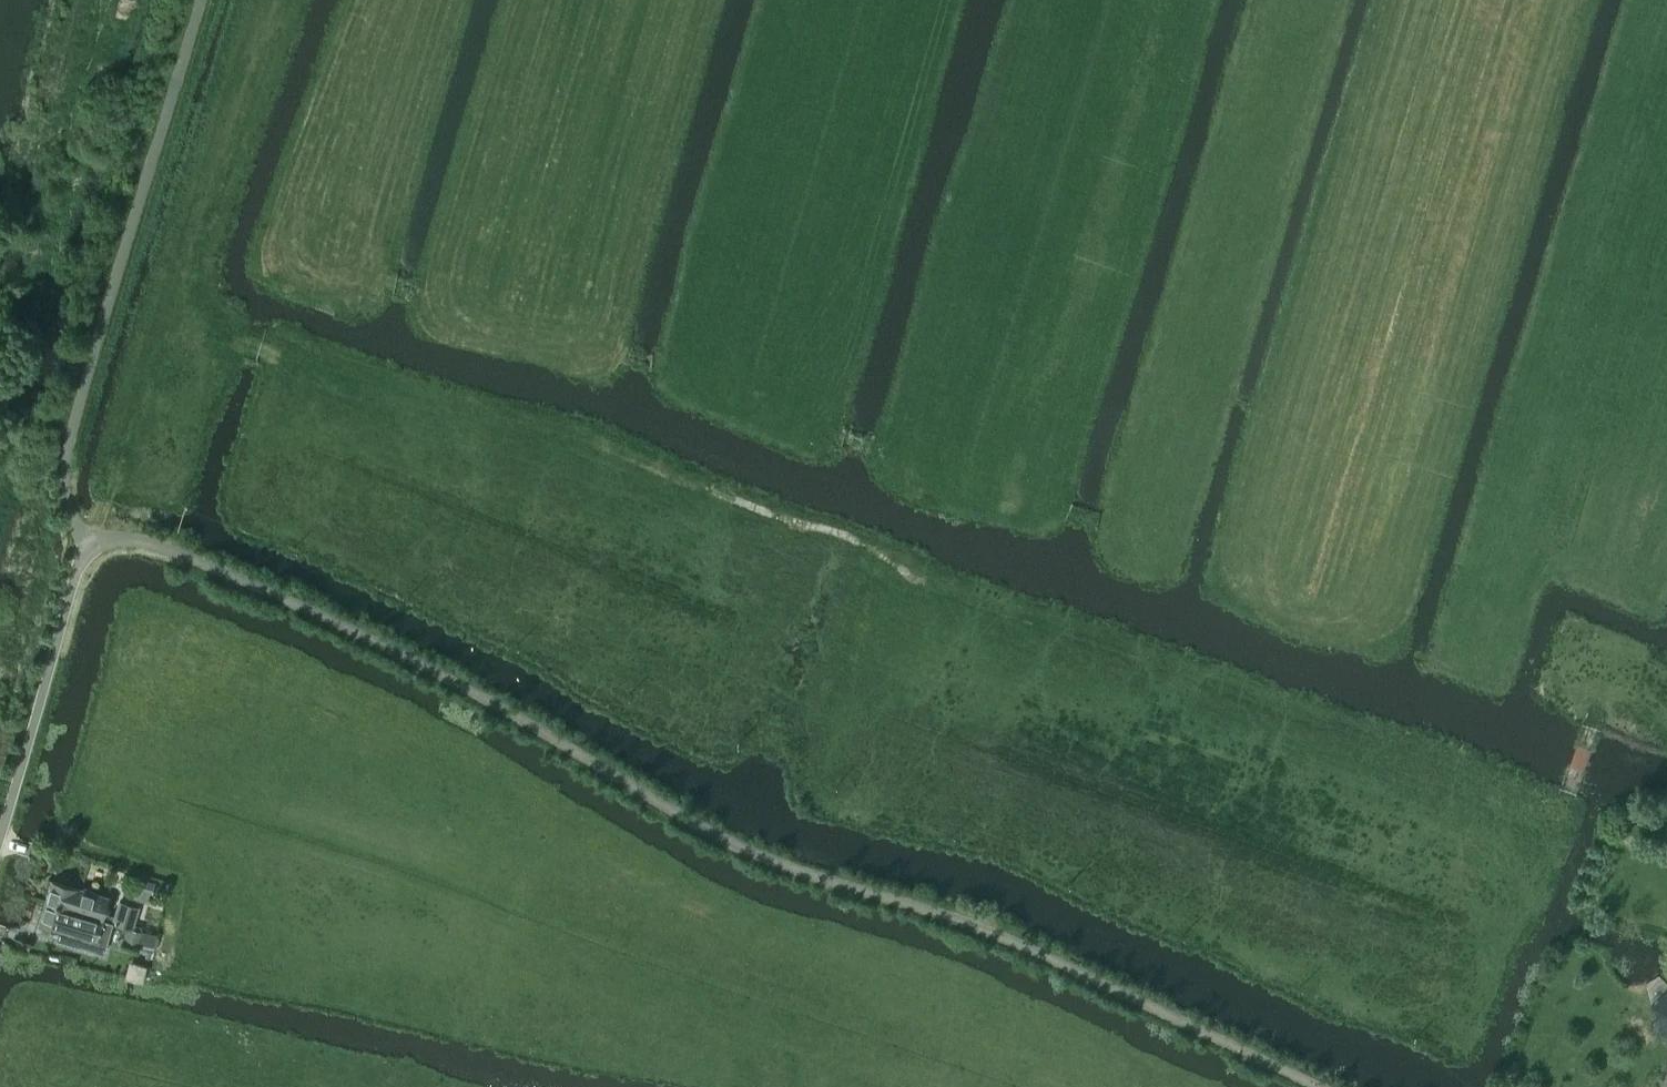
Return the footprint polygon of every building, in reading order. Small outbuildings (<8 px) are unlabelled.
[(137,879),(134,890),(150,894),(153,884),(137,879)] [(115,916),(102,912),(106,898),(51,881),(45,902),(100,919),(128,928),(130,928),(137,907),(120,901),(115,916)] [(98,952),(101,940),(94,937),(100,919),(45,902),(38,924),(80,937),(78,945),(98,952)] [(136,946),(141,931),(130,928),(128,928),(123,942),(136,946)] [(1651,1005),(1657,1032),(1666,1035),(1666,989),(1651,1005)]
